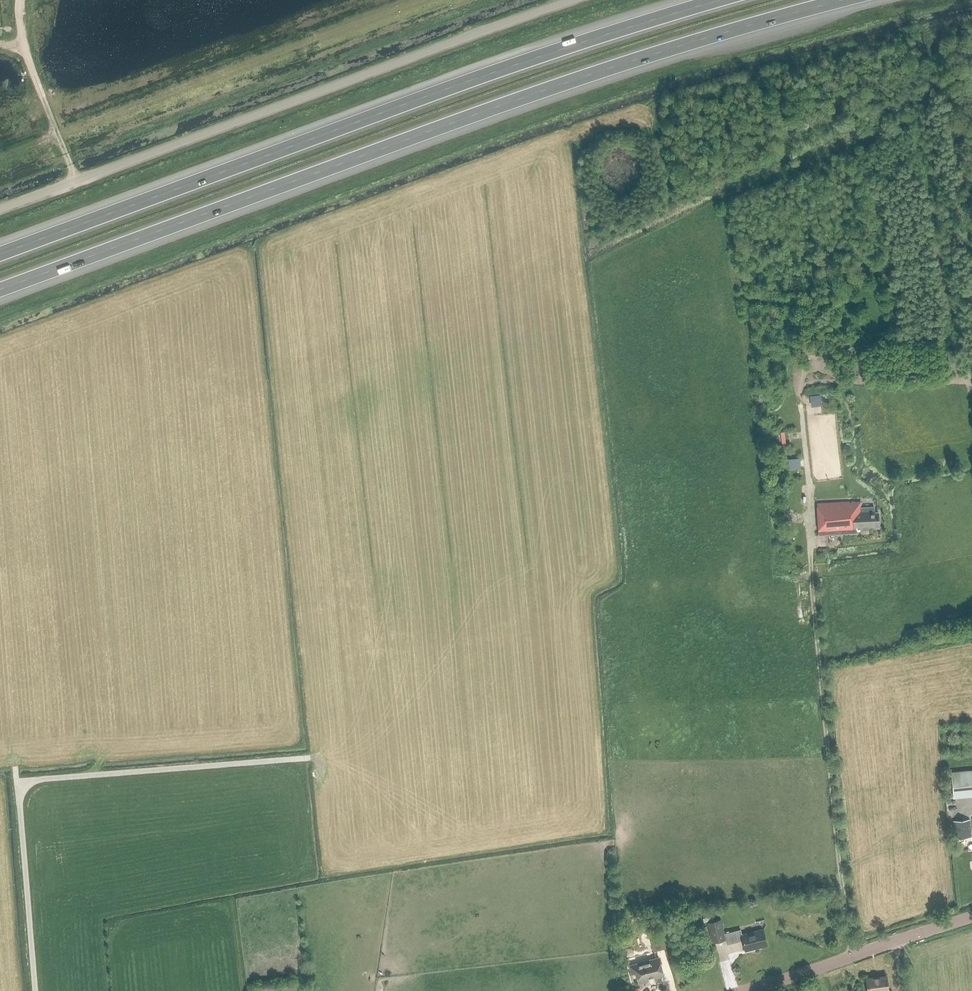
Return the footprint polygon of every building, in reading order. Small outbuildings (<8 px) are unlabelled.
[(811,395),(811,404),(820,404),(820,395),(811,395)] [(856,527),(878,526),(877,512),(874,512),(873,507),(861,507),(860,502),(854,502),(817,504),(819,535),(857,533),(856,527)] [(953,795),(971,794),(971,769),(951,771),(953,795)] [(971,820),(953,821),(955,839),(971,838),(971,833),(971,820)] [(767,945),(763,930),(742,935),(741,930),(725,934),(722,920),(708,923),(713,942),(726,939),(727,945),(743,941),(746,951),(767,945)] [(654,952),(666,948),(662,934),(650,937),(654,952)] [(640,983),(664,976),(659,957),(630,966),(632,974),(637,972),(640,983)] [(886,976),(867,979),(868,990),(888,990),(886,976)]
